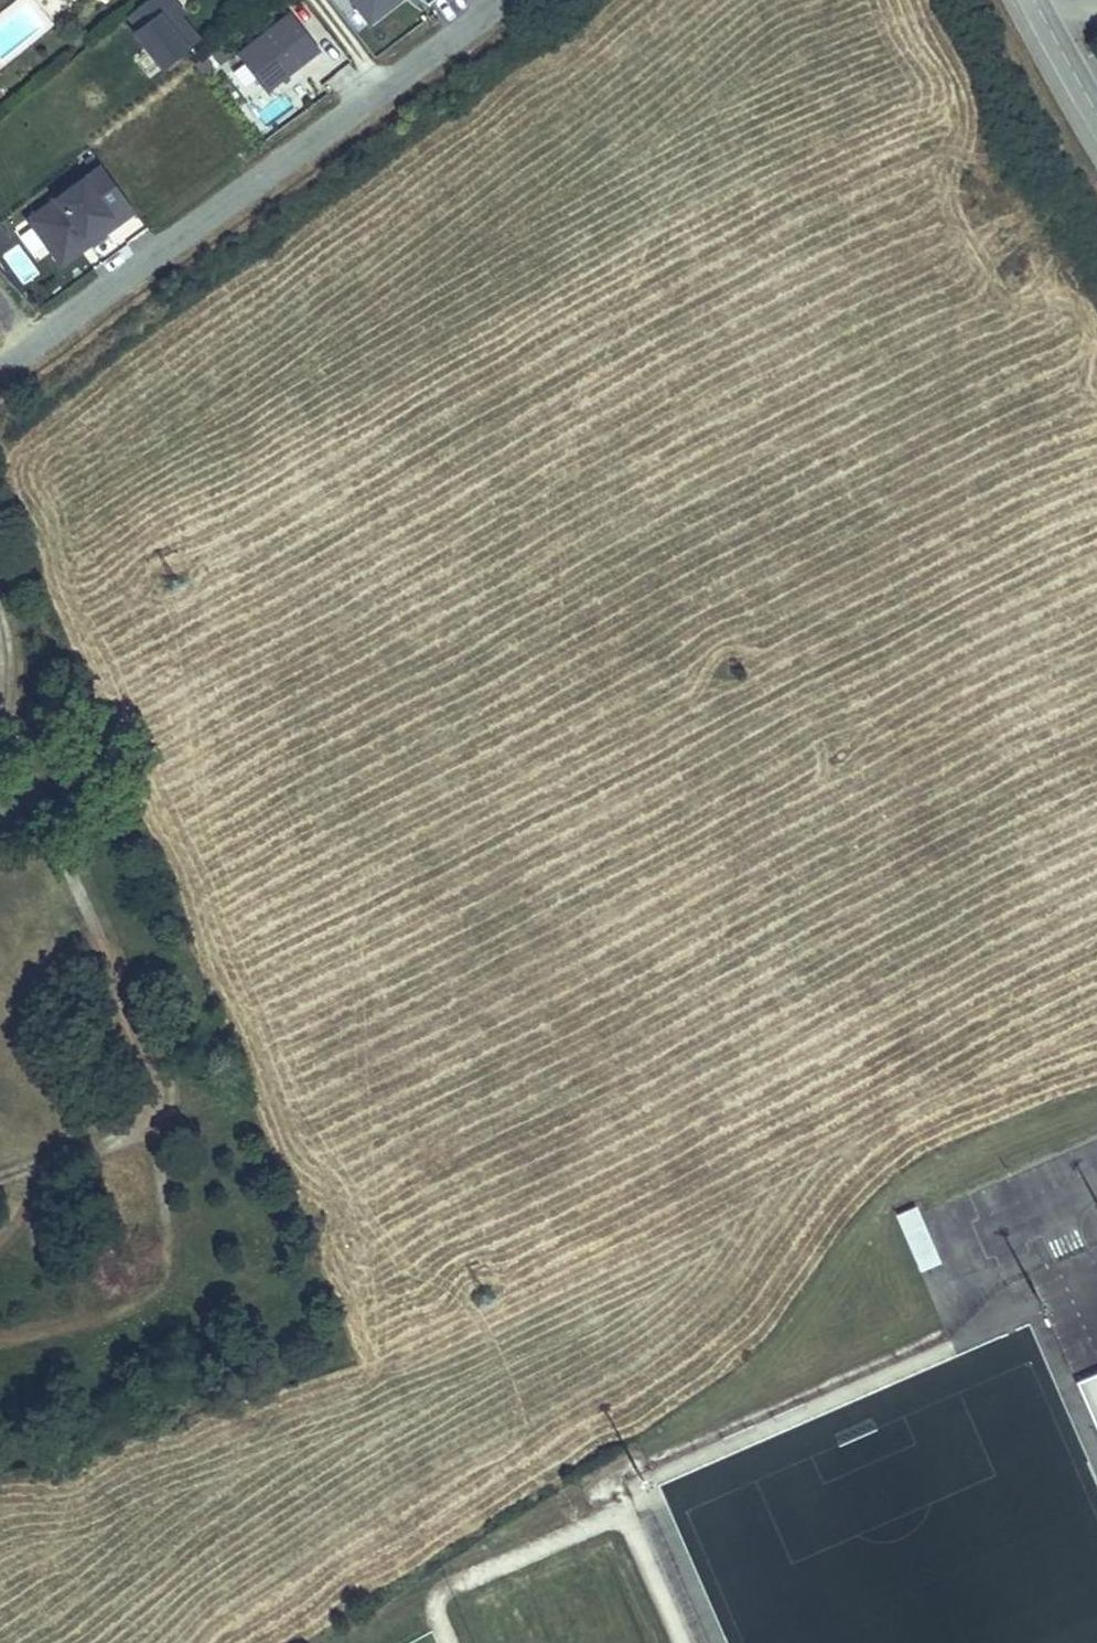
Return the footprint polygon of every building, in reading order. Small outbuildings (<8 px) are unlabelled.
[(141,33),(132,40),(163,78),(204,45),(183,19),(188,15),(175,0),(153,0),(129,19),(141,33)] [(370,32),(411,0),(345,0),(370,32)] [(323,54),(334,45),(301,4),(290,12),(323,54)] [(268,95),(322,54),(292,15),(238,56),(268,95)] [(90,244),(135,211),(101,164),(28,218),(52,251),(80,231),(90,244)] [(12,237),(0,224),(0,248),(12,237)] [(62,265),(90,244),(80,231),(52,251),(62,265)] [(916,1207),(894,1215),(917,1274),(939,1265),(916,1207)] [(1076,1382),(1096,1430),(1096,1373),(1076,1382)]
